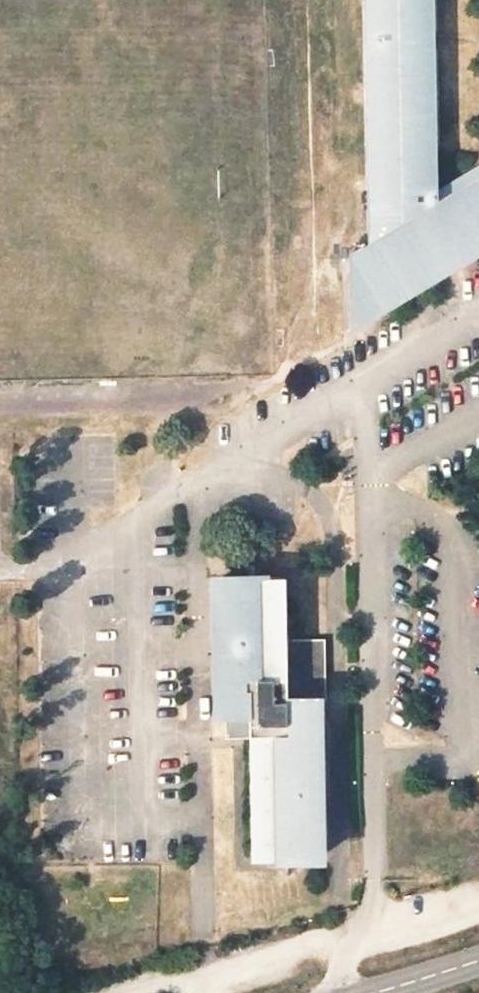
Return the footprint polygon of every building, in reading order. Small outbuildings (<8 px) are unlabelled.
[(374,191),(369,191),(370,247),(352,258),(354,335),(411,301),(411,286),(440,268),(438,190),(434,190),(431,0),(369,0),(374,191)] [(438,190),(440,268),(462,255),(461,195),(478,185),(478,166),(438,190)] [(462,255),(478,244),(478,185),(461,195),(462,255)] [(290,641),(288,579),(221,581),(226,715),(250,713),(251,740),(255,860),(319,859),(316,702),(315,684),(326,684),(325,640),(290,641)] [(316,702),(327,702),(326,684),(315,684),(316,702)] [(226,715),(229,741),(251,740),(250,713),(226,715)]
